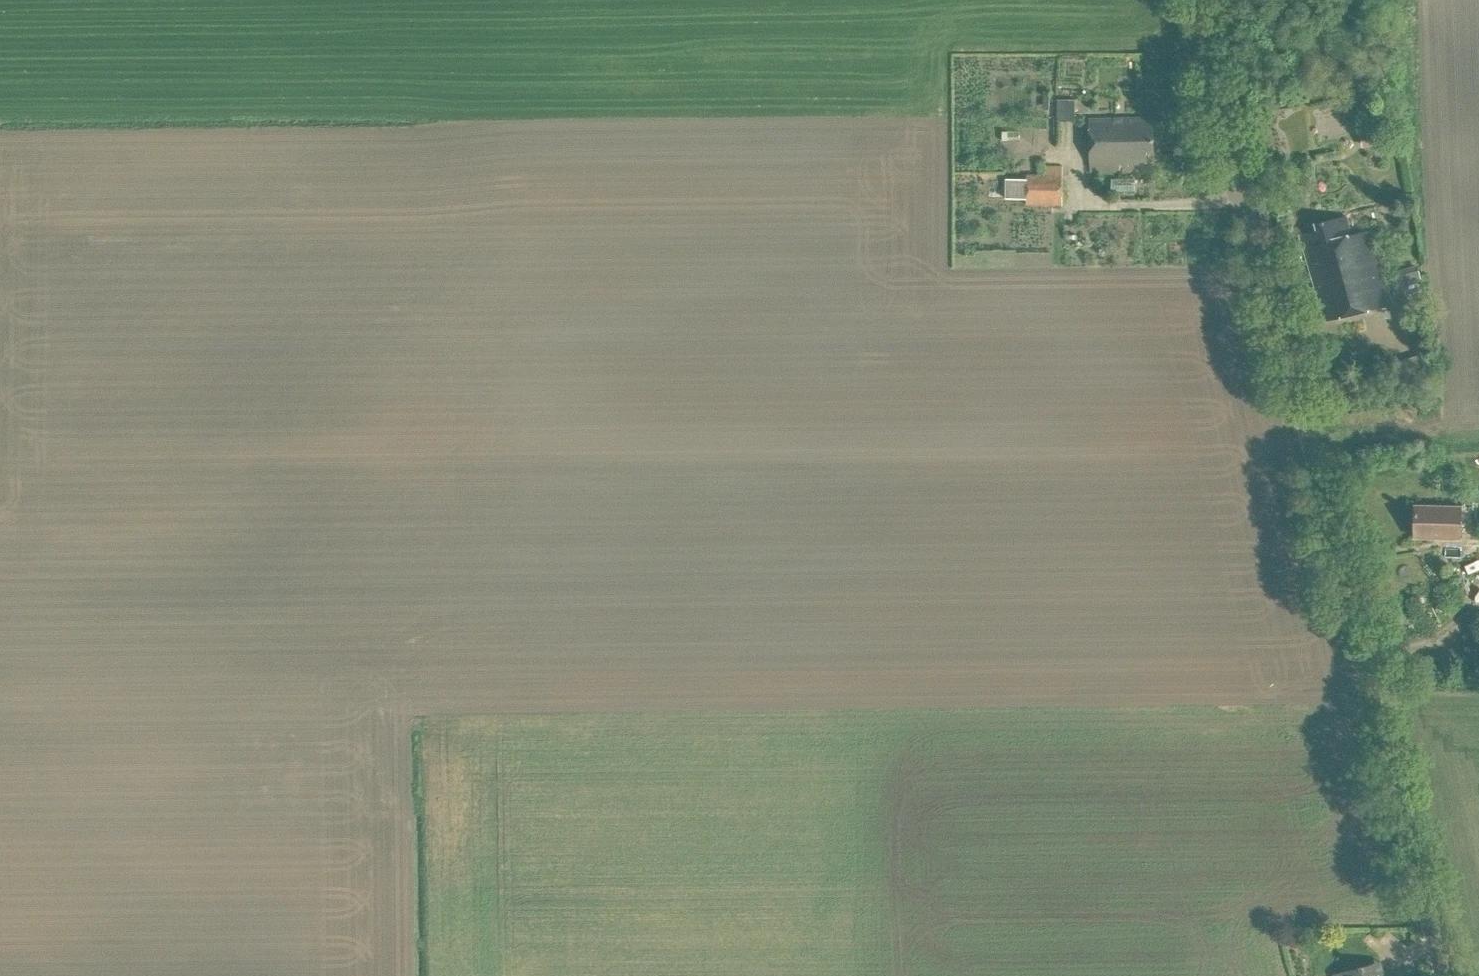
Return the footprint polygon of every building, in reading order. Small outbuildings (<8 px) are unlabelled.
[(1057,100),(1057,121),(1076,121),(1075,100),(1057,100)] [(1146,154),(1152,154),(1151,120),(1089,120),(1090,175),(1118,175),(1118,167),(1146,166),(1146,154)] [(1362,147),(1388,141),(1384,127),(1359,132),(1362,147)] [(1027,206),(1063,206),(1064,166),(1046,166),(1046,175),(1027,175),(1027,179),(1007,179),(1006,199),(1027,199),(1027,206)] [(1325,322),(1390,304),(1370,231),(1351,236),(1346,217),(1316,225),(1318,231),(1301,235),(1325,322)] [(1304,262),(1301,252),(1289,255),(1292,265),(1304,262)] [(1400,300),(1426,297),(1422,265),(1396,269),(1400,300)] [(1461,508),(1415,507),(1415,514),(1413,514),(1413,517),(1414,517),(1414,539),(1460,540),(1461,508)] [(1383,972),(1378,974),(1375,965),(1334,975),(1384,975),(1383,972)]
